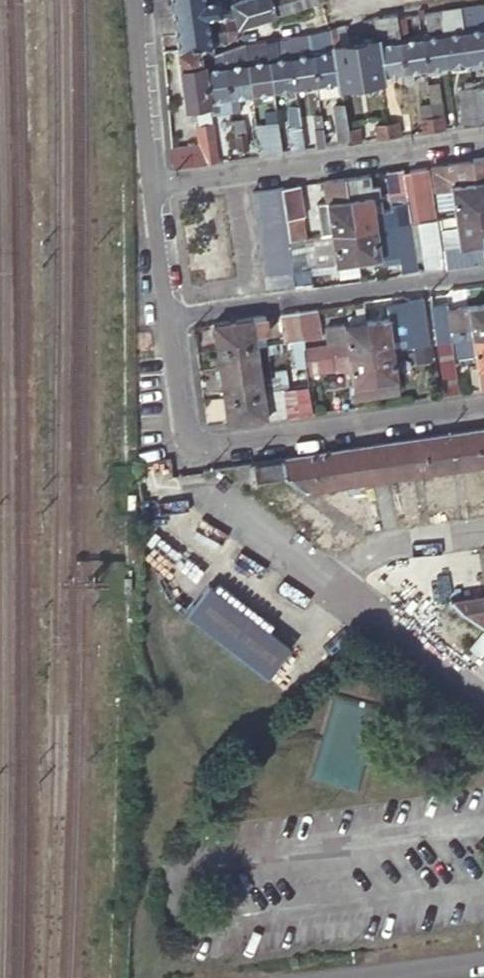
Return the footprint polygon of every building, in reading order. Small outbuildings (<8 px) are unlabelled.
[(176,49),(199,45),(210,44),(209,40),(233,36),(238,32),(237,23),(235,24),(228,1),(231,0),(170,0),(176,49)] [(237,23),(315,0),(231,0),(228,1),(235,24),(237,23)] [(460,6),(467,62),(483,60),(483,24),(481,3),(460,6)] [(467,62),(460,6),(438,9),(446,65),(467,62)] [(424,11),(427,32),(419,33),(424,69),(446,65),(438,9),(424,11)] [(372,17),(379,79),(381,79),(380,75),(402,72),(394,12),(392,13),(392,14),(372,17)] [(424,69),(419,33),(406,35),(404,14),(396,15),(396,12),(394,12),(402,72),(403,84),(412,83),(411,71),(424,69)] [(329,27),(340,84),(379,79),(372,17),(366,18),(369,38),(357,39),(356,35),(348,36),(348,41),(337,42),(335,25),(329,27)] [(329,27),(307,32),(315,85),(337,82),(337,85),(340,84),(329,27)] [(293,34),(287,35),(288,41),(288,42),(298,41),(299,50),(289,51),(294,88),(315,85),(307,32),(293,34)] [(274,37),(264,38),(267,55),(272,91),(284,89),(285,96),(295,95),(294,88),(289,51),(276,53),(274,37)] [(243,48),(245,58),(250,94),(251,104),(261,102),(260,93),(272,91),(267,55),(264,38),(242,41),(243,48)] [(211,51),(210,44),(199,45),(209,114),(231,111),(223,61),(222,55),(221,48),(211,51)] [(209,114),(199,45),(176,49),(184,105),(193,104),(196,124),(194,124),(197,143),(169,147),(171,167),(216,161),(209,114)] [(245,58),(223,61),(231,111),(241,109),(238,96),(250,94),(245,58)] [(428,103),(439,101),(436,81),(426,82),(428,103)] [(340,84),(337,85),(337,82),(315,85),(316,94),(341,91),(340,84)] [(471,87),(471,85),(456,88),(457,96),(472,94),(471,87)] [(483,123),(483,100),(482,85),(471,87),(472,94),(476,124),(483,123)] [(461,126),(476,124),(472,94),(457,96),(461,126)] [(338,143),(349,142),(346,128),(341,96),(331,97),(338,143)] [(443,128),(439,101),(428,103),(432,130),(443,128)] [(432,130),(428,103),(418,104),(422,131),(429,130),(432,130)] [(290,150),(303,148),(297,106),(286,107),(289,128),(286,128),(290,150)] [(259,155),(281,151),(275,111),(264,113),(265,122),(255,124),(259,155)] [(324,145),(319,113),(312,114),(316,146),(324,145)] [(243,119),(232,121),(234,131),(234,134),(245,133),(243,119)] [(396,121),(385,123),(386,137),(397,135),(396,121)] [(385,123),(374,124),(376,138),(386,137),(385,123)] [(357,127),(346,128),(349,142),(359,140),(357,127)] [(234,134),(234,131),(224,132),(227,151),(236,150),(234,134)] [(234,134),(236,150),(247,148),(245,133),(234,134)] [(471,159),(471,161),(474,180),(472,180),(476,211),(483,210),(483,157),(471,159)] [(472,180),(470,161),(450,164),(454,183),(449,184),(454,215),(476,211),(472,180)] [(427,166),(411,168),(415,207),(432,205),(427,166)] [(401,169),(384,172),(389,204),(406,202),(401,169)] [(374,226),(368,183),(360,184),(359,176),(344,178),(347,198),(351,229),(374,226)] [(347,198),(344,178),(322,181),(326,203),(314,204),(319,234),(329,232),(351,229),(347,198)] [(303,214),(297,184),(280,187),(287,239),(302,237),(299,215),(303,214)] [(280,187),(252,191),(266,288),(294,284),(291,269),(290,262),(287,241),(287,239),(280,187)] [(464,257),(462,245),(481,242),(476,211),(454,215),(455,220),(438,222),(444,259),(464,257)] [(434,217),(416,219),(424,272),(437,270),(434,254),(439,253),(434,217)] [(409,221),(401,222),(402,229),(398,229),(399,234),(403,260),(404,271),(416,269),(409,221)] [(351,229),(356,260),(379,257),(380,264),(403,260),(399,234),(376,237),(374,226),(351,229)] [(312,235),(316,266),(356,260),(351,229),(329,232),(319,234),(312,235)] [(303,239),(287,241),(290,262),(291,269),(307,267),(303,239)] [(364,320),(368,351),(391,348),(414,344),(427,343),(420,297),(406,299),(407,303),(388,306),(390,316),(373,319),(371,301),(361,302),(362,306),(364,320)] [(429,305),(434,342),(448,340),(450,340),(448,328),(446,309),(445,303),(429,305)] [(448,328),(450,340),(453,339),(483,335),(483,303),(456,308),(446,309),(448,328)] [(348,322),(364,320),(362,306),(354,307),(355,314),(347,315),(348,322)] [(297,311),(298,319),(301,338),(318,336),(315,309),(297,311)] [(298,319),(297,311),(273,315),(274,325),(275,325),(277,341),(282,340),(285,340),(289,340),(294,339),(301,338),(298,319)] [(262,316),(211,324),(215,349),(232,347),(254,344),(252,333),(264,332),(262,316)] [(327,345),(302,348),(303,360),(324,357),(331,356),(368,351),(364,320),(348,322),(324,326),(327,345)] [(453,339),(455,357),(473,354),(475,366),(468,367),(470,382),(478,384),(478,389),(483,389),(483,335),(453,339)] [(294,339),(289,340),(292,373),(304,371),(304,367),(303,360),(302,348),(301,338),(294,339)] [(261,390),(259,377),(267,375),(265,355),(264,343),(254,344),(232,347),(215,349),(222,395),(261,390)] [(427,343),(414,344),(417,365),(430,363),(427,343)] [(456,393),(449,344),(435,346),(442,395),(456,393)] [(368,351),(375,393),(397,390),(391,348),(368,351)] [(349,369),(353,396),(375,393),(368,351),(331,356),(334,371),(349,369)] [(324,357),(303,360),(304,367),(304,371),(305,373),(325,370),(324,357)] [(278,418),(303,414),(299,389),(275,392),(278,418)] [(264,417),(261,390),(222,395),(225,422),(264,417)] [(253,461),(237,464),(239,479),(255,477),(256,479),(297,473),(320,487),(483,463),(483,427),(253,461)] [(210,581),(188,611),(267,671),(290,642),(210,581)] [(448,597),(483,625),(483,592),(448,597)] [(329,701),(326,752),(370,755),(373,703),(329,701)]
